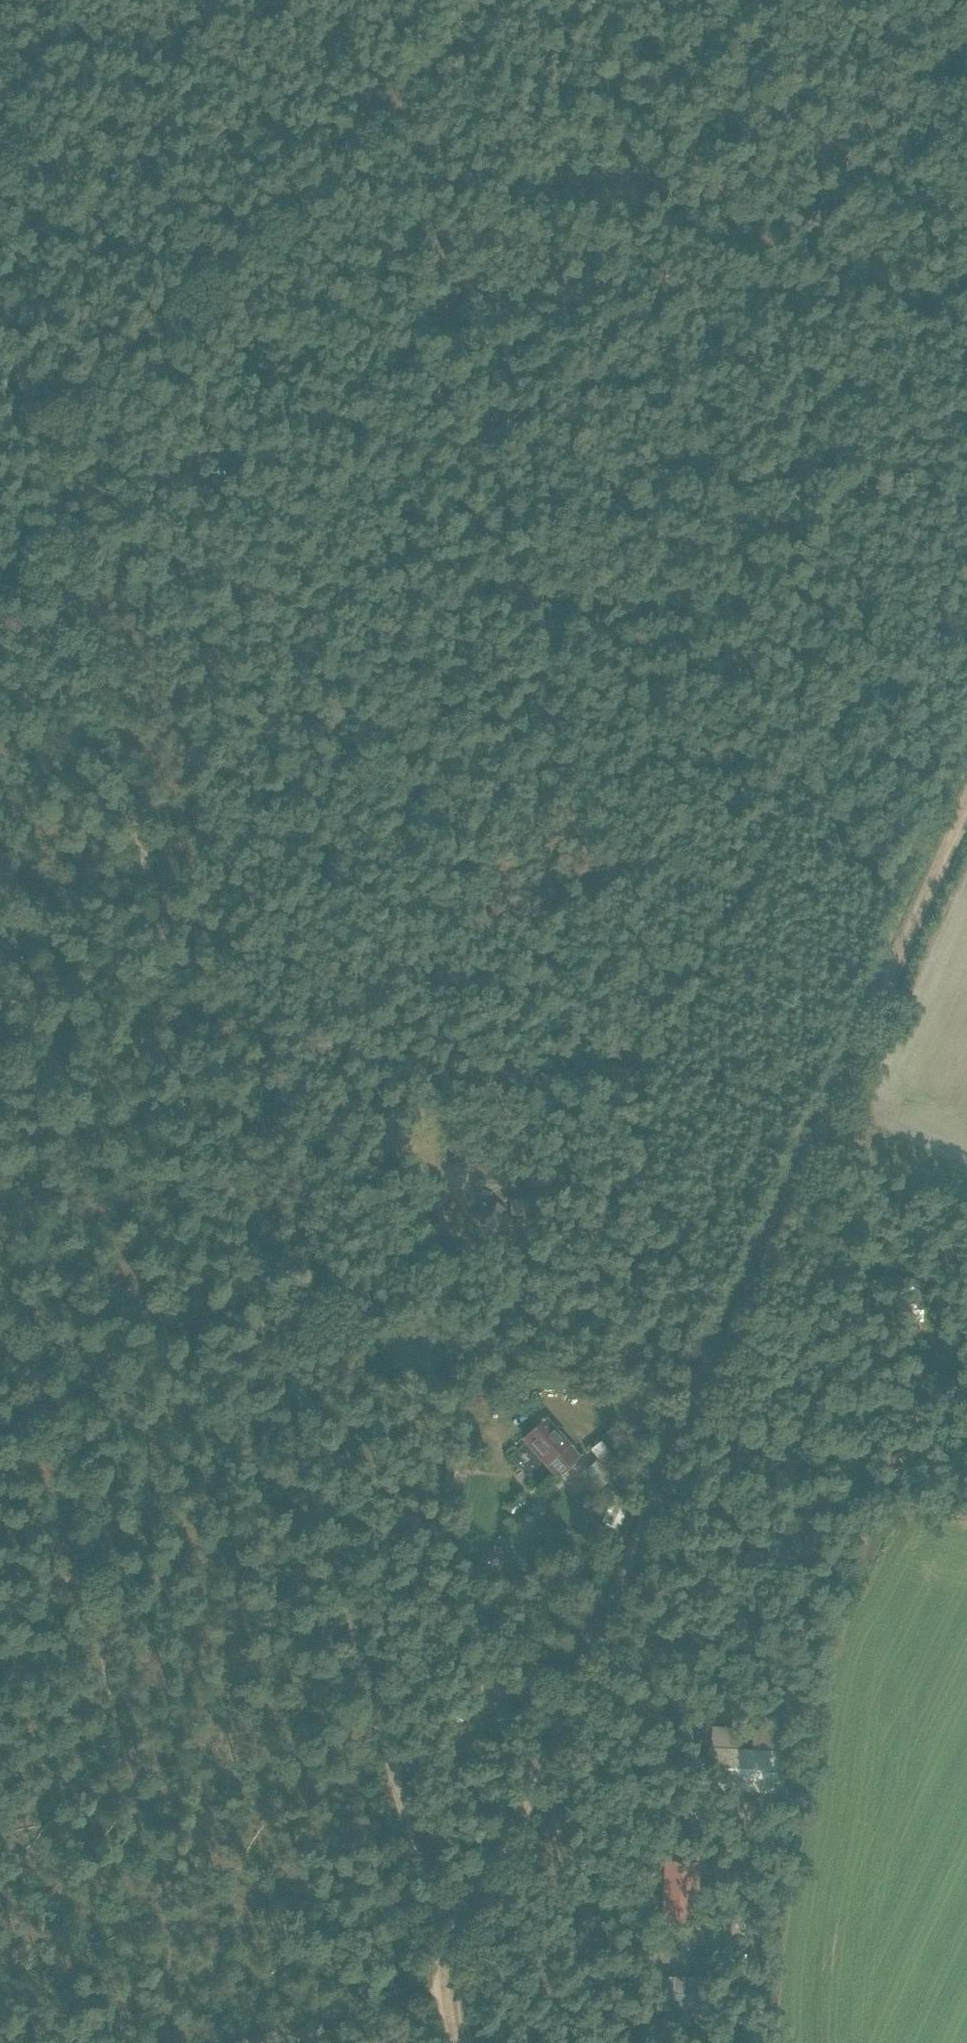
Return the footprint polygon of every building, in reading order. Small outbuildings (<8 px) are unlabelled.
[(903,1414),(914,1428),(923,1421),(913,1407),(903,1414)] [(580,1457),(546,1418),(521,1441),(555,1479),(580,1457)] [(884,1512),(894,1516),(899,1504),(889,1500),(884,1512)] [(705,1790),(758,1794),(784,1795),(785,1779),(786,1733),(751,1731),(750,1750),(737,1749),(738,1728),(710,1727),(709,1747),(705,1747),(705,1790)] [(695,1864),(685,1864),(665,1863),(663,1923),(692,1924),(695,1864)]
